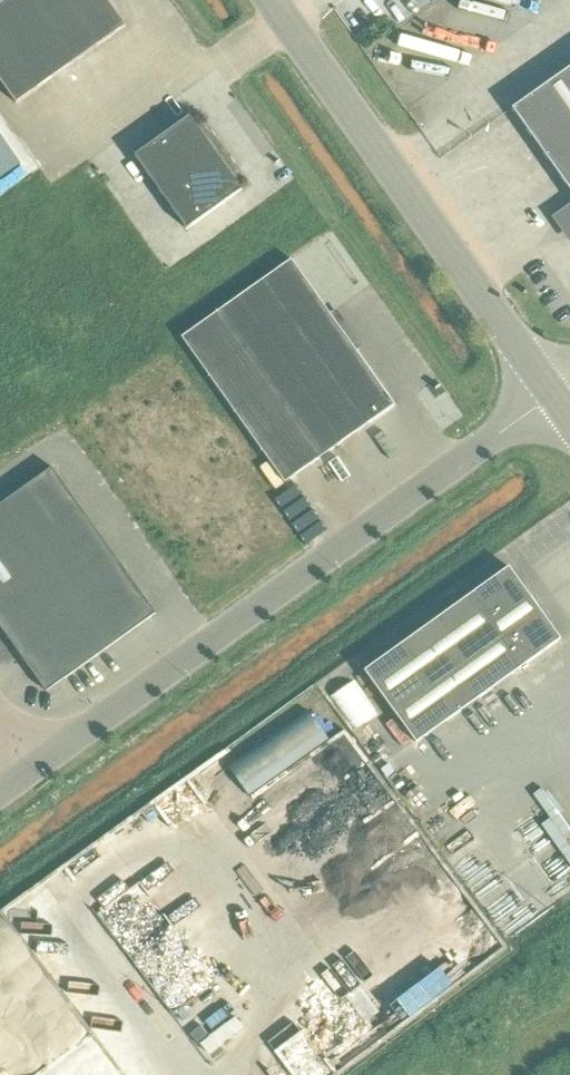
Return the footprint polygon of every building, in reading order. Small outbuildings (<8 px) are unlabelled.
[(126,26),(107,0),(8,0),(0,5),(0,81),(16,104),(126,26)] [(512,110),(569,191),(569,69),(512,110)] [(190,117),(134,156),(160,193),(223,149),(205,123),(197,128),(190,117)] [(21,166),(0,136),(0,181),(21,166)] [(241,175),(223,149),(160,193),(186,230),(241,190),(234,180),(241,175)] [(557,217),(569,235),(569,208),(557,217)] [(395,406),(292,261),(182,338),(285,484),(395,406)] [(156,614),(52,468),(0,505),(0,626),(47,692),(156,614)] [(365,671),(416,744),(561,640),(509,568),(365,671)] [(307,715),(222,761),(239,793),(325,747),(307,715)] [(13,1016),(15,1023),(19,1020),(20,1021),(11,1044),(45,1059),(82,1035),(11,923),(0,929),(0,1016),(13,1016)] [(239,1032),(231,1021),(203,1043),(212,1054),(239,1032)]
